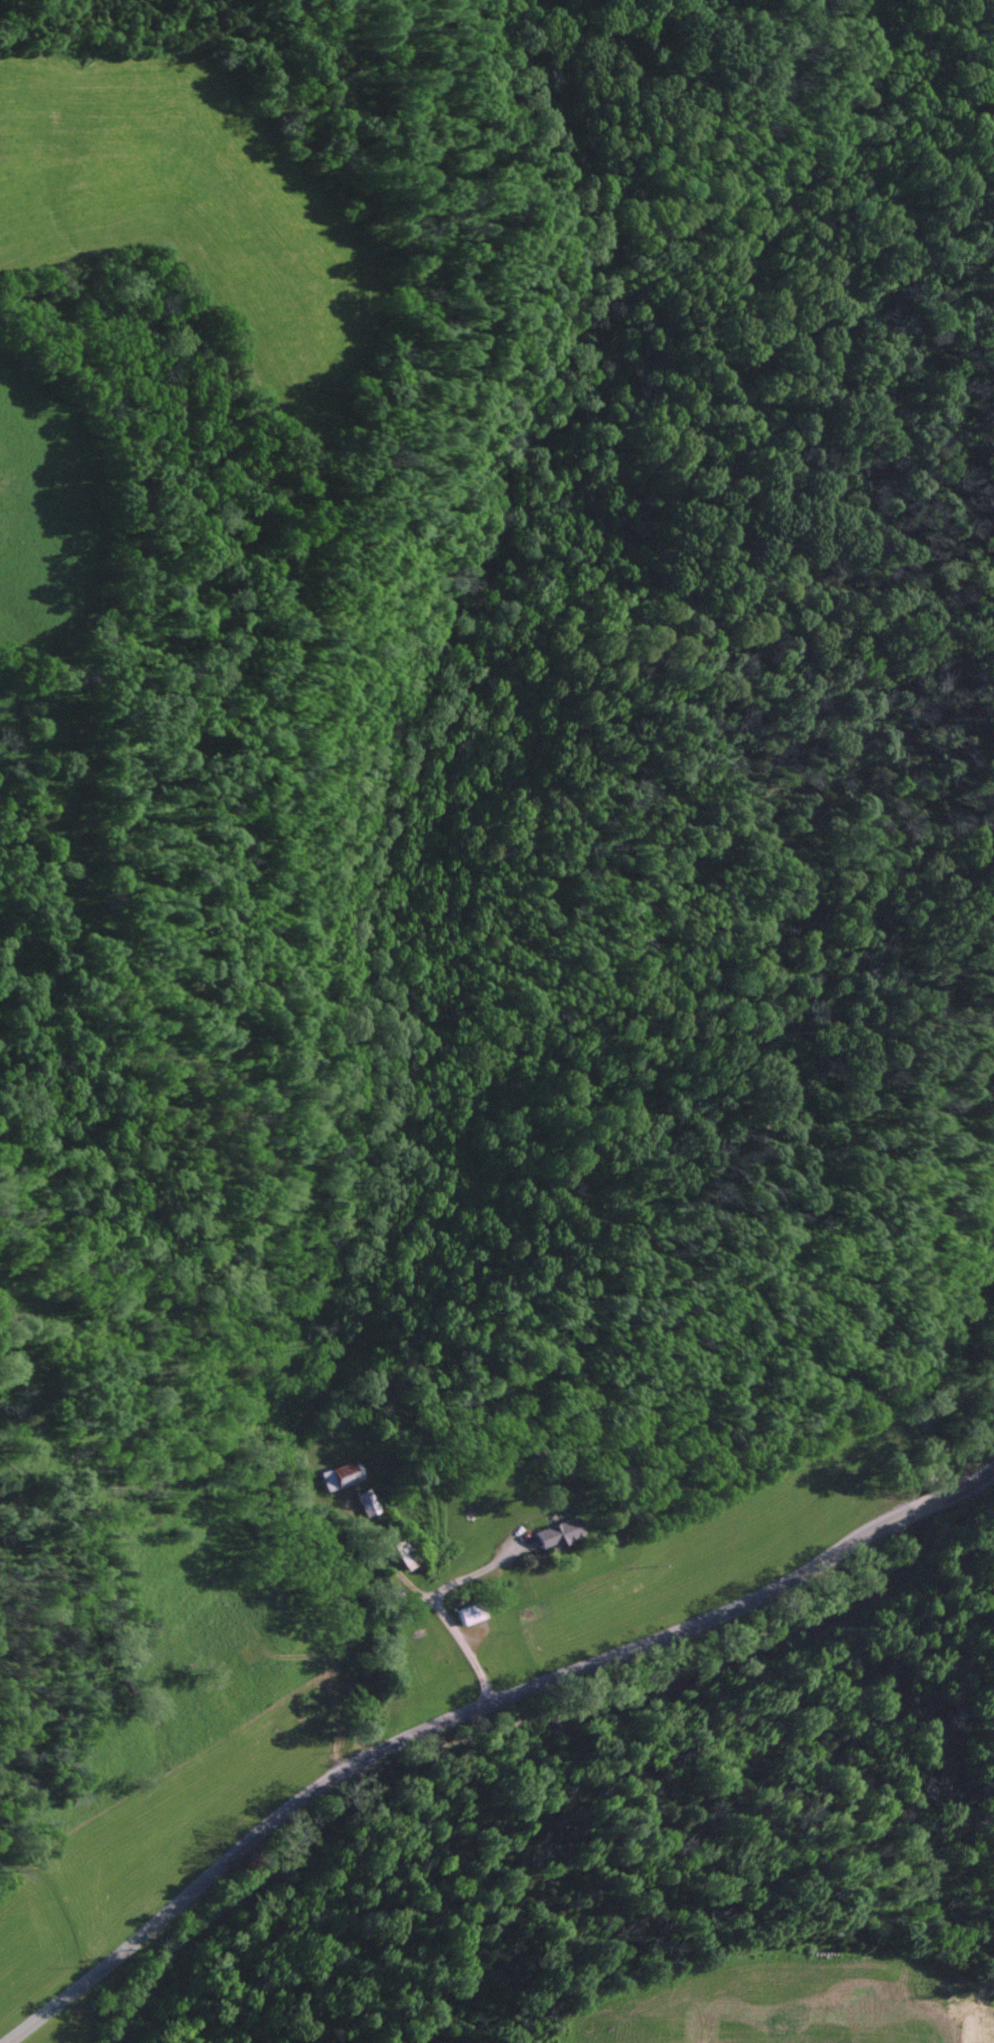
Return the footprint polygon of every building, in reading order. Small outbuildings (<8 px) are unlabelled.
[(360,1470),(356,1461),(320,1476),(324,1484),(332,1481),(336,1491),(355,1483),(351,1474),(360,1470)] [(364,1520),(378,1513),(367,1490),(353,1497),(364,1520)] [(582,1538),(576,1519),(532,1534),(538,1551),(554,1545),(554,1547),(582,1538)] [(414,1567),(402,1540),(389,1546),(401,1572),(414,1567)] [(461,1627),(484,1621),(480,1604),(457,1610),(461,1627)]
